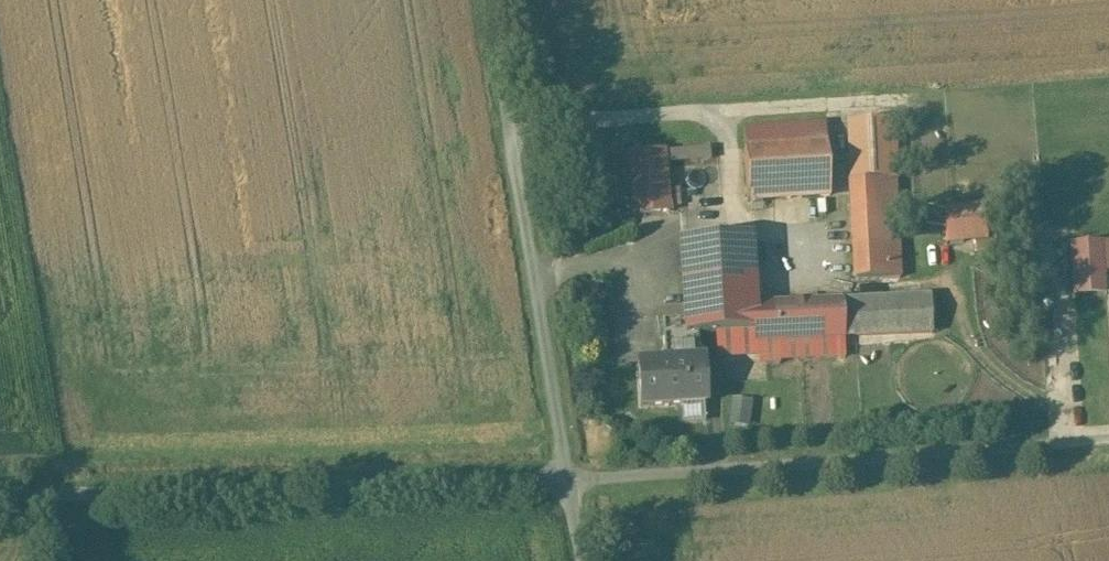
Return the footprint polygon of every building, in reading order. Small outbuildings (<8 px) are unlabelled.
[(855,280),(902,278),(895,121),(848,123),(855,280)] [(824,124),(742,129),(747,205),(829,200),(824,124)] [(665,153),(626,156),(631,217),(671,214),(665,153)] [(942,209),(946,245),(992,241),(988,204),(942,209)] [(751,235),(682,239),(687,334),(716,333),(718,365),(848,358),(847,338),(934,333),(932,297),(754,307),(751,235)] [(1069,246),(1071,297),(1105,296),(1102,244),(1069,246)] [(635,369),(637,410),(705,407),(703,365),(635,369)] [(731,400),(728,426),(748,429),(751,403),(731,400)]
